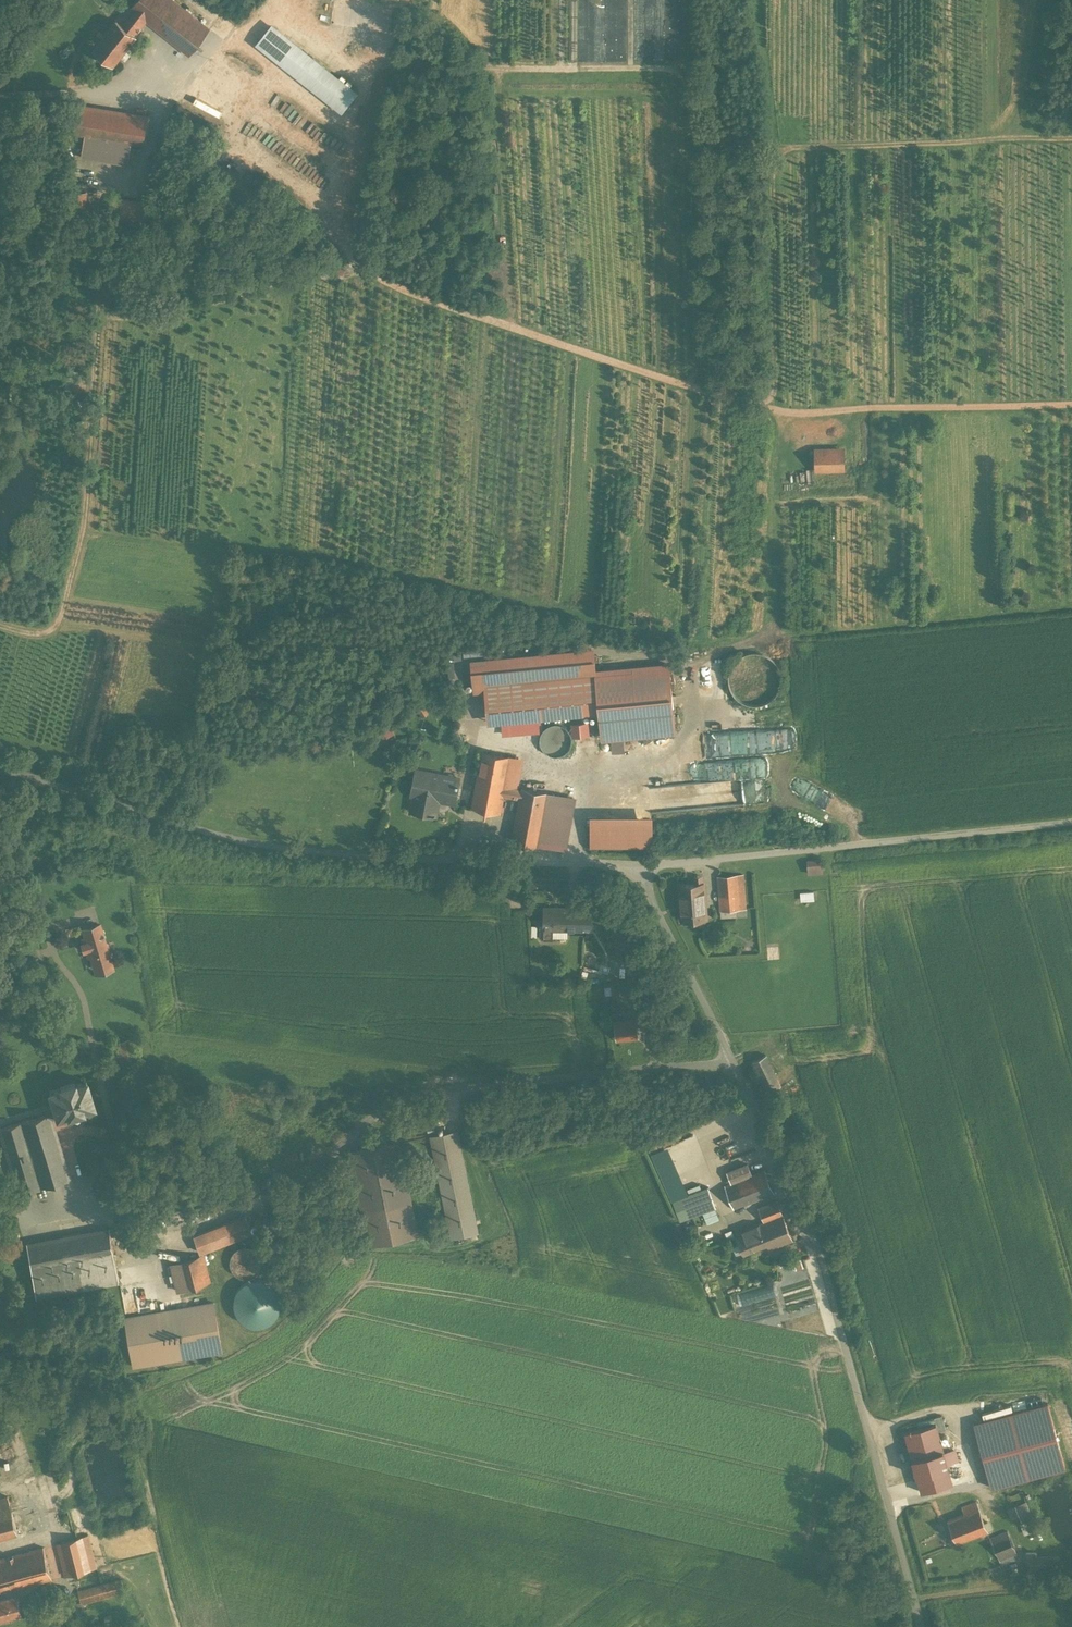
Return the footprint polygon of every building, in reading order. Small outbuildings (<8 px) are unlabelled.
[(134,34),(146,20),(189,54),(210,28),(174,0),(136,0),(131,7),(132,8),(120,23),(134,34)] [(134,34),(120,23),(116,20),(93,49),(113,64),(136,35),(134,34)] [(355,89),(270,22),(254,41),(340,110),(355,89)] [(222,65),(219,70),(243,85),(246,80),(222,65)] [(181,99),(197,73),(190,69),(174,95),(181,99)] [(147,115),(76,104),(72,133),(84,134),(80,156),(128,163),(131,142),(143,144),(147,115)] [(85,191),(70,189),(67,207),(83,210),(85,191)] [(844,446),(814,447),(814,471),(845,471),(844,446)] [(474,691),(486,690),(489,722),(599,712),(596,671),(593,648),(471,659),(474,691)] [(746,702),(753,704),(760,703),(767,701),(773,697),(777,691),(780,685),(781,678),(780,671),(777,664),(773,658),(767,654),(760,652),(753,651),(746,653),(740,656),(734,661),(731,667),(729,674),(729,681),(731,688),(734,694),(740,699),(746,702)] [(670,664),(596,671),(599,712),(602,738),(676,731),(670,664)] [(595,735),(594,720),(575,721),(576,736),(595,735)] [(555,755),(559,755),(562,754),(565,752),(568,750),(570,747),(571,743),(571,740),(571,736),(570,733),(568,730),(566,727),(563,725),(559,724),(556,723),(552,724),(549,725),(546,727),(543,729),(541,732),(540,735),(540,739),(540,742),(541,746),(543,749),(545,751),(548,753),(552,755),(555,755)] [(538,741),(540,729),(518,726),(516,739),(538,741)] [(758,737),(738,738),(738,737),(721,738),(722,753),(737,752),(737,750),(759,749),(758,737)] [(510,756),(482,750),(471,806),(500,812),(503,795),(520,798),(512,839),(562,849),(573,796),(522,787),(522,789),(505,785),(510,756)] [(537,775),(550,778),(553,765),(540,762),(537,775)] [(459,778),(420,771),(413,810),(436,814),(438,807),(436,807),(437,798),(455,801),(459,778)] [(763,776),(718,780),(720,804),(745,802),(744,794),(764,792),(763,776)] [(651,845),(651,814),(591,814),(591,845),(651,845)] [(821,861),(806,862),(807,876),(822,875),(821,861)] [(743,874),(718,876),(721,910),(747,908),(743,874)] [(703,883),(679,885),(682,919),(704,918),(702,896),(704,896),(703,883)] [(610,898),(581,898),(581,908),(581,910),(590,910),(610,910),(610,898)] [(568,908),(544,907),(543,938),(553,938),(553,929),(567,929),(568,929),(568,908)] [(581,908),(568,908),(568,929),(582,929),(582,925),(590,925),(590,910),(581,910),(581,908)] [(99,923),(82,928),(85,936),(86,941),(84,942),(81,942),(83,950),(86,949),(88,955),(90,954),(93,965),(107,961),(105,952),(107,952),(109,951),(106,942),(105,942),(99,923)] [(567,929),(553,929),(553,938),(567,938),(567,929)] [(105,952),(107,961),(93,965),(95,972),(112,967),(107,952),(105,952)] [(637,1019),(614,1022),(616,1039),(639,1036),(637,1019)] [(766,1057),(753,1063),(765,1091),(779,1085),(766,1057)] [(59,1087),(48,1091),(54,1111),(49,1112),(51,1117),(56,1116),(93,1106),(86,1080),(74,1083),(74,1081),(59,1085),(59,1087)] [(51,1117),(49,1112),(0,1127),(0,1130),(19,1192),(69,1177),(51,1117)] [(457,1130),(431,1136),(451,1235),(478,1230),(457,1130)] [(411,1199),(399,1142),(350,1152),(362,1209),(411,1199)] [(734,1206),(774,1190),(764,1165),(750,1171),(746,1161),(727,1169),(731,1179),(724,1182),(734,1206)] [(669,1197),(677,1219),(714,1206),(707,1185),(669,1197)] [(411,1199),(362,1209),(369,1243),(418,1233),(411,1199)] [(764,1221),(781,1213),(776,1201),(758,1208),(764,1221)] [(192,1208),(158,1214),(161,1232),(195,1226),(192,1208)] [(792,1239),(781,1213),(764,1221),(745,1228),(746,1230),(737,1233),(744,1252),(768,1242),(770,1248),(792,1239)] [(245,1215),(194,1235),(201,1251),(252,1231),(245,1215)] [(109,1228),(26,1243),(34,1289),(35,1296),(112,1282),(119,1281),(109,1228)] [(254,1248),(249,1246),(243,1246),(238,1248),(233,1252),(231,1257),(230,1263),(232,1268),(235,1273),(240,1276),(245,1277),(251,1276),(256,1273),(260,1269),(261,1263),(261,1257),(258,1252),(254,1248)] [(203,1255),(171,1263),(178,1290),(210,1282),(203,1255)] [(729,1285),(739,1283),(735,1271),(726,1273),(729,1285)] [(269,1282),(264,1280),(258,1279),(253,1279),(248,1281),(243,1283),(239,1287),(236,1292),(235,1297),(234,1302),(235,1308),(237,1313),(240,1317),(244,1321),(248,1323),(253,1325),(259,1325),(264,1324),(269,1322),(273,1319),(277,1314),(279,1310),(280,1304),(280,1299),(279,1294),(277,1289),(273,1285),(269,1282)] [(788,1285),(775,1288),(779,1306),(792,1303),(788,1285)] [(214,1302),(125,1317),(134,1365),(222,1349),(214,1302)] [(1047,1403),(973,1423),(991,1486),(1064,1466),(1047,1403)] [(936,1423),(938,1430),(945,1428),(942,1414),(934,1417),(936,1423)] [(936,1423),(905,1432),(922,1491),(952,1483),(938,1430),(936,1423)] [(0,1497),(0,1538),(18,1533),(8,1495),(0,1497)] [(1023,1498),(1013,1502),(1030,1542),(1044,1536),(1036,1516),(1031,1518),(1023,1498)] [(987,1530),(976,1501),(961,1506),(964,1513),(948,1520),(956,1541),(987,1530)] [(1017,1553),(1007,1531),(991,1538),(1000,1560),(1017,1553)] [(88,1534),(57,1543),(65,1574),(96,1566),(88,1534)] [(0,1557),(0,1585),(10,1583),(12,1588),(52,1577),(43,1546),(0,1557)] [(121,1578),(78,1590),(81,1602),(125,1590),(121,1578)] [(0,1596),(0,1617),(23,1611),(17,1591),(0,1596)]
